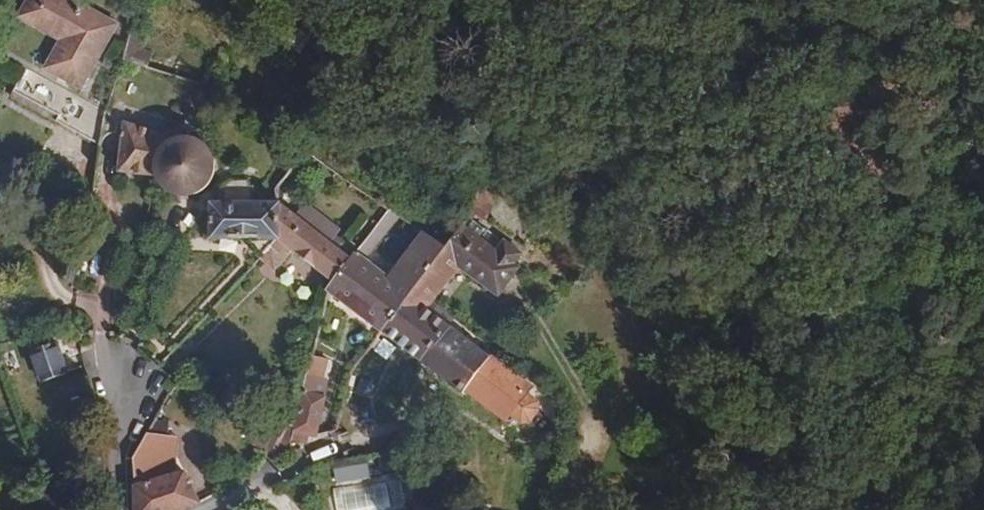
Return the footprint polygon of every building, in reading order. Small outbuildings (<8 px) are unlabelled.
[(69,0),(27,0),(19,14),(50,33),(60,40),(45,66),(80,87),(116,26),(69,0)] [(133,33),(125,58),(151,67),(157,51),(146,48),(151,38),(133,33)] [(107,114),(28,70),(12,97),(59,123),(102,146),(107,114)] [(219,175),(220,169),(218,161),(214,152),(209,147),(202,142),(198,141),(193,139),(187,139),(181,140),(126,123),(118,173),(159,178),(160,182),(163,187),(165,191),(170,195),(176,198),(181,200),(187,201),(193,201),(198,199),(204,197),(208,195),(212,190),(214,188),(216,184),(218,181),(219,175)] [(505,179),(496,191),(484,182),(470,213),(486,226),(500,196),(531,217),(542,226),(553,212),(541,203),(505,179)] [(222,190),(222,204),(254,205),(253,190),(244,181),(230,182),(222,190)] [(222,204),(196,205),(196,240),(252,241),(266,257),(280,242),(280,204),(254,205),(243,205),(222,204)] [(332,242),(297,216),(280,204),(280,242),(266,257),(264,259),(278,271),(295,252),(336,284),(361,250),(353,244),(339,233),(332,242)] [(306,204),(297,216),(332,242),(339,233),(341,230),(306,204)] [(413,298),(449,249),(426,233),(392,280),(367,262),(401,217),(391,210),(377,229),(361,250),(336,284),(330,292),(387,335),(413,298)] [(413,298),(387,335),(466,395),(468,391),(509,421),(513,416),(523,424),(533,423),(541,412),(540,405),(521,390),(526,384),(430,310),(433,306),(463,267),(499,294),(519,268),(517,266),(522,259),(522,256),(520,254),(505,242),(498,252),(484,241),(492,230),(486,226),(470,213),(469,214),(461,232),(449,249),(413,298)] [(361,250),(377,229),(369,223),(353,244),(361,250)] [(127,299),(130,286),(117,283),(114,296),(127,299)] [(70,374),(58,343),(32,353),(45,384),(70,374)] [(319,438),(328,398),(326,397),(330,381),(310,376),(297,430),(295,441),(309,444),(311,437),(319,438)] [(295,441),(297,430),(279,422),(269,452),(286,459),(292,456),(295,441)] [(167,478),(172,438),(151,435),(137,457),(136,469),(138,509),(190,509),(201,504),(192,484),(172,492),(167,478)] [(349,460),(333,464),(337,481),(369,475),(366,457),(349,460)]
